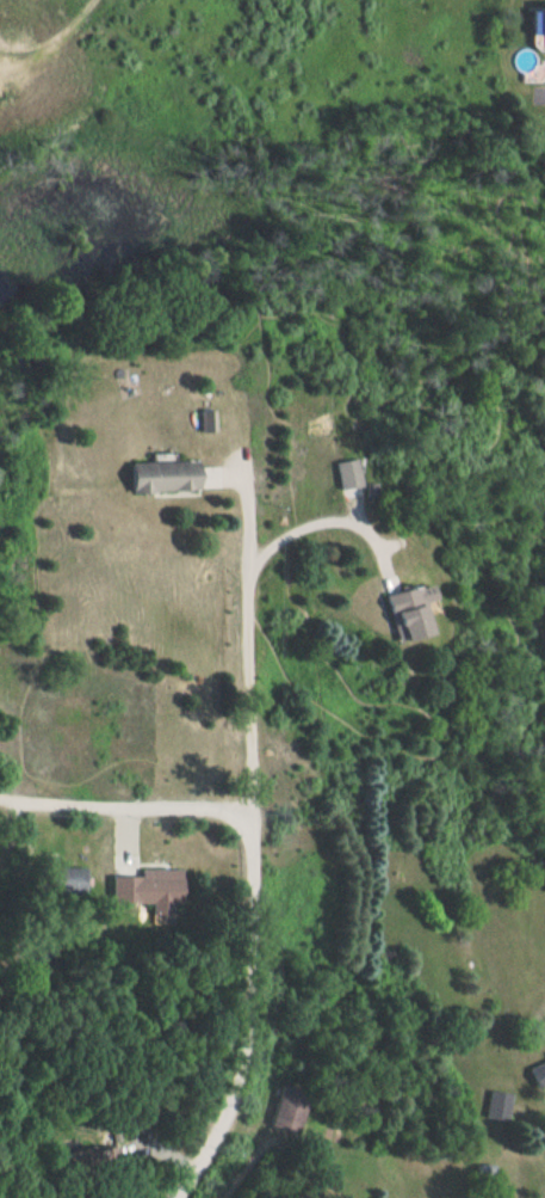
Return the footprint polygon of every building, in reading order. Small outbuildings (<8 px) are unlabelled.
[(537,36),(537,54),(544,54),(544,6),(527,6),(527,36),(537,36)] [(200,410),(196,429),(209,432),(213,413),(200,410)] [(338,490),(361,486),(357,458),(333,462),(338,490)] [(189,492),(188,462),(120,463),(120,494),(189,492)] [(409,605),(427,601),(423,584),(376,594),(385,641),(415,635),(409,605)] [(79,869),(29,866),(28,893),(78,896),(79,869)] [(105,876),(105,904),(147,904),(147,914),(179,914),(179,869),(134,869),(134,876),(105,876)] [(517,1068),(528,1093),(544,1087),(544,1057),(517,1068)] [(258,1129),(285,1135),(295,1092),(267,1086),(258,1129)] [(501,1121),(502,1094),(481,1094),(481,1121),(501,1121)] [(109,1146),(54,1154),(57,1176),(112,1168),(109,1146)]
